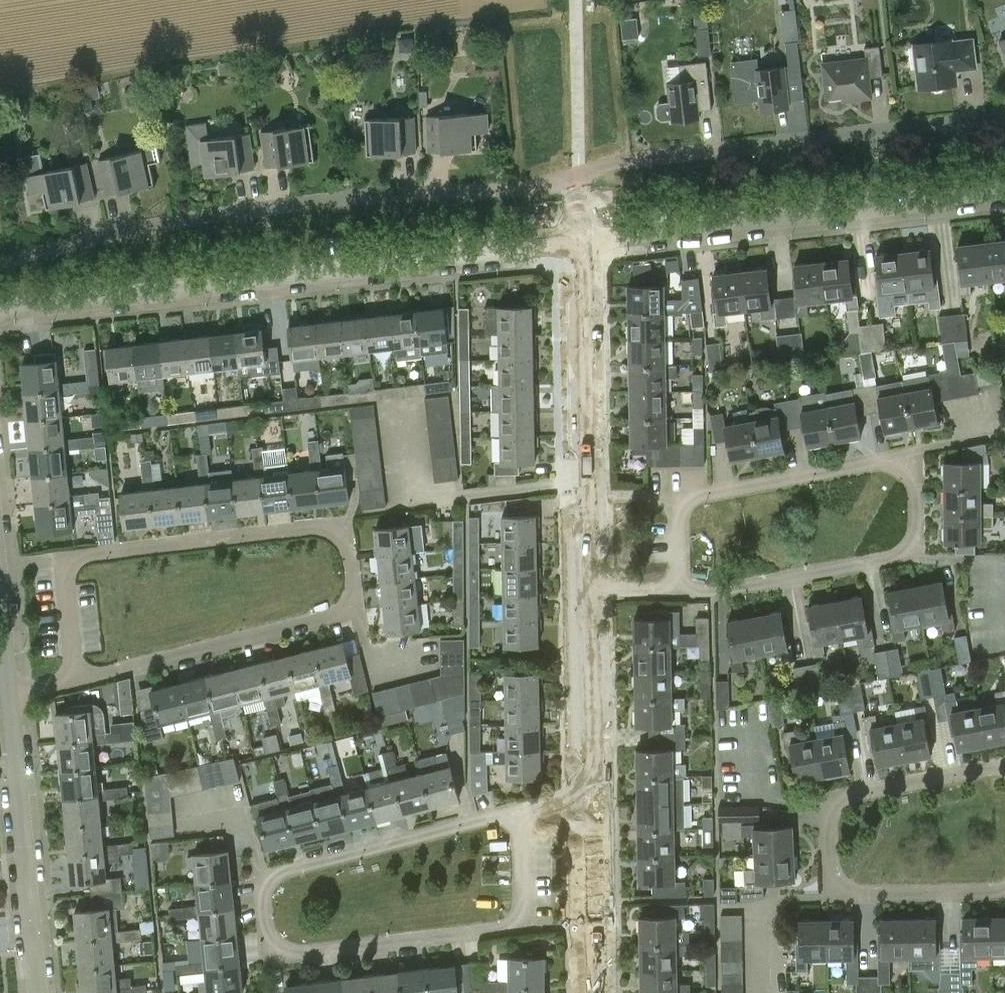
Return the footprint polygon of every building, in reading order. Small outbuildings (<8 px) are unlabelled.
[(636,18),(622,20),(624,38),(639,37),(636,18)] [(789,66),(785,66),(757,70),(762,111),(790,107),(789,101),(805,99),(796,22),(784,23),(789,66)] [(699,56),(712,54),(709,28),(696,30),(699,56)] [(412,39),(401,40),(401,48),(405,51),(413,51),(412,39)] [(914,44),(919,87),(957,83),(956,75),(961,69),(976,67),(973,39),(952,41),(952,40),(914,44)] [(844,96),(844,101),(872,97),(870,77),(884,76),(880,45),(865,47),(866,58),(823,63),(827,98),(844,96)] [(231,61),(232,72),(244,71),(243,60),(231,61)] [(710,88),(707,61),(680,64),(682,81),(668,83),(670,102),(660,104),(657,108),(658,117),(662,120),(672,119),(672,121),(700,118),(697,90),(710,88)] [(90,98),(83,100),(86,112),(93,110),(90,98)] [(427,116),(429,152),(478,149),(477,132),(489,131),(488,112),(427,116)] [(366,119),(368,155),(416,152),(414,116),(366,119)] [(7,119),(0,120),(0,130),(0,132),(9,130),(7,119)] [(205,162),(207,176),(255,169),(250,133),(210,139),(207,122),(188,125),(193,164),(205,162)] [(262,131),(267,167),(315,160),(310,125),(262,131)] [(139,140),(142,150),(100,160),(108,195),(155,184),(150,162),(163,160),(157,136),(139,140)] [(48,208),(95,198),(87,163),(46,172),(42,152),(19,157),(23,177),(28,176),(32,194),(44,191),(48,208)] [(990,281),(1004,280),(1004,241),(985,243),(990,281)] [(970,284),(990,281),(985,243),(958,246),(962,277),(959,278),(961,297),(971,296),(970,284)] [(904,253),(909,291),(928,289),(930,301),(941,299),(938,280),(934,281),(931,250),(904,253)] [(891,293),(909,291),(904,253),(878,256),(881,287),(877,288),(880,306),(893,305),(891,293)] [(678,259),(666,261),(667,272),(680,270),(678,259)] [(822,262),(827,301),(847,298),(851,333),(860,331),(862,353),(874,352),(871,325),(861,326),(857,290),(853,290),(849,259),(822,262)] [(796,293),(786,295),(788,317),(809,315),(808,303),(827,301),(822,262),(796,265),(797,278),(794,279),(796,293)] [(741,272),(746,310),(759,308),(761,320),(778,318),(788,317),(786,295),(775,296),(774,281),(769,281),(768,269),(741,272)] [(727,312),(746,310),(741,272),(714,275),(718,307),(714,307),(717,326),(728,324),(727,312)] [(686,278),(690,311),(691,311),(703,310),(699,277),(686,278)] [(630,286),(630,313),(666,312),(666,286),(630,286)] [(419,310),(423,345),(448,342),(444,307),(419,310)] [(486,334),(500,334),(534,333),(533,307),(486,307),(486,334)] [(459,308),(459,335),(470,334),(469,308),(459,308)] [(419,310),(393,313),(397,348),(398,359),(424,356),(423,345),(419,310)] [(691,311),(690,311),(692,327),(705,326),(703,310),(691,311)] [(666,312),(630,313),(631,339),(667,339),(666,312)] [(393,313),(367,316),(371,351),(397,348),(393,313)] [(953,315),(956,342),(968,340),(965,314),(953,315)] [(944,343),(956,342),(953,315),(941,317),(944,343)] [(367,316),(342,320),(346,354),(371,351),(367,316)] [(342,320),(316,323),(320,357),(346,354),(342,320)] [(321,365),(320,357),(316,323),(290,326),(295,367),(321,365)] [(884,323),(871,325),(874,352),(887,350),(884,323)] [(236,332),(240,367),(242,378),(253,376),(252,366),(266,364),(262,329),(236,332)] [(236,332),(211,335),(215,370),(240,367),(236,332)] [(802,332),(790,333),(794,361),(806,359),(802,332)] [(534,333),(500,334),(500,359),(534,358),(534,333)] [(781,363),(794,361),(790,333),(777,335),(781,363)] [(470,334),(459,335),(460,359),(470,359),(470,334)] [(211,335),(186,338),(190,373),(215,370),(211,335)] [(186,338),(160,341),(164,376),(190,373),(186,338)] [(702,338),(693,338),(693,354),(702,354),(702,338)] [(667,339),(631,339),(631,366),(667,366),(667,339)] [(160,341),(135,344),(139,379),(164,376),(160,341)] [(707,343),(711,369),(723,368),(719,341),(707,343)] [(113,382),(139,379),(135,344),(109,347),(113,382)] [(534,358),(500,359),(500,385),(534,384),(534,358)] [(460,359),(460,385),(471,385),(470,359),(460,359)] [(61,389),(61,384),(59,360),(24,363),(27,392),(61,389)] [(677,365),(667,366),(631,366),(632,392),(668,391),(667,377),(677,377),(677,365)] [(975,373),(978,388),(1003,383),(1000,368),(975,373)] [(959,369),(941,372),(942,379),(953,377),(960,376),(959,369)] [(904,380),(906,393),(912,428),(938,423),(934,403),(946,401),(942,379),(941,372),(929,375),(904,380)] [(693,373),(693,391),(703,390),(703,373),(693,373)] [(862,373),(855,374),(857,388),(865,387),(862,373)] [(975,373),(964,375),(968,397),(979,394),(978,388),(975,373)] [(960,376),(953,377),(957,399),(968,397),(964,375),(960,376)] [(953,377),(942,379),(946,401),(957,399),(953,377)] [(427,383),(429,393),(453,390),(452,380),(427,383)] [(91,381),(75,383),(76,393),(91,391),(91,381)] [(27,392),(29,420),(64,417),(62,394),(76,393),(75,383),(61,384),(61,389),(27,392)] [(427,383),(402,386),(403,396),(429,393),(427,383)] [(534,384),(500,385),(492,385),(493,409),(501,409),(535,408),(534,384)] [(471,385),(460,385),(461,410),(471,410),(471,385)] [(877,385),(865,387),(870,414),(881,412),(885,433),(912,428),(906,393),(879,398),(877,385)] [(297,386),(284,388),(286,410),(326,405),(324,395),(298,398),(297,386)] [(402,386),(376,389),(377,399),(403,396),(402,386)] [(870,414),(865,387),(853,389),(855,402),(829,407),(835,442),(862,437),(858,417),(870,414)] [(270,401),(245,404),(246,414),(286,410),(284,388),(278,388),(269,389),(270,401)] [(376,389),(351,392),(352,402),(377,399),(376,389)] [(703,390),(693,391),(694,406),(691,406),(688,417),(694,417),(704,417),(703,390)] [(668,391),(632,392),(632,418),(668,418),(668,391)] [(351,392),(324,395),(326,405),(352,402),(351,392)] [(800,399),(788,401),(793,428),(805,426),(809,447),(835,442),(829,407),(826,392),(800,397),(800,399)] [(426,399),(427,410),(450,407),(449,396),(426,399)] [(793,428),(788,401),(776,403),(777,407),(773,408),(771,407),(768,406),(766,406),(763,406),(761,407),(759,408),(757,409),(756,411),(752,412),(753,421),(760,456),(785,452),(781,431),(793,428)] [(245,404),(220,407),(221,418),(246,414),(245,404)] [(353,419),(377,416),(375,404),(351,407),(353,419)] [(220,407),(194,410),(196,421),(221,418),(220,407)] [(450,407),(427,410),(428,421),(452,419),(450,407)] [(535,408),(501,409),(501,436),(535,435),(535,408)] [(194,410),(168,413),(169,424),(196,421),(194,410)] [(461,410),(461,436),(471,436),(471,410),(461,410)] [(168,413),(143,416),(145,427),(169,424),(168,413)] [(732,462),(760,456),(753,421),(727,426),(724,413),(712,415),(717,443),(728,441),(732,462)] [(117,430),(145,427),(143,416),(116,420),(117,430)] [(353,419),(354,430),(378,428),(377,416),(353,419)] [(64,417),(29,420),(32,448),(67,445),(66,439),(64,417)] [(704,417),(694,417),(694,444),(705,444),(704,417)] [(668,418),(632,418),(632,445),(648,445),(660,445),(668,445),(668,418)] [(452,419),(428,421),(430,434),(453,431),(452,419)] [(208,423),(198,424),(200,436),(209,435),(209,434),(208,423)] [(354,430),(355,443),(379,440),(378,428),(354,430)] [(94,437),(81,438),(82,448),(96,447),(96,442),(106,441),(105,431),(94,432),(94,437)] [(453,431),(430,434),(431,446),(454,444),(453,431)] [(143,432),(131,433),(132,441),(144,440),(143,432)] [(535,435),(501,436),(502,462),(496,462),(496,474),(519,474),(519,462),(536,462),(535,435)] [(471,436),(461,436),(462,463),(472,463),(471,436)] [(67,445),(32,448),(35,476),(69,473),(67,449),(82,448),(81,438),(66,439),(67,445)] [(309,441),(311,456),(321,455),(319,440),(309,441)] [(355,443),(356,451),(357,455),(381,452),(379,440),(355,443)] [(944,490),(980,490),(980,462),(989,462),(985,443),(963,447),(963,464),(944,464),(944,490)] [(454,444),(431,446),(433,458),(456,455),(454,444)] [(682,444),(670,445),(671,466),(682,466),(682,444)] [(693,444),(682,444),(682,466),(694,466),(693,444)] [(693,444),(694,466),(706,465),(706,444),(705,444),(694,444),(693,444)] [(660,445),(648,445),(648,466),(660,466),(660,445)] [(670,445),(668,445),(660,445),(660,466),(671,466),(670,445)] [(253,447),(255,463),(265,461),(264,446),(253,447)] [(154,450),(146,450),(147,460),(152,460),(155,460),(154,450)] [(323,469),(321,455),(311,456),(312,470),(317,470),(322,505),(350,501),(347,478),(359,477),(358,466),(357,455),(356,451),(327,455),(328,468),(323,469)] [(357,455),(358,466),(382,464),(381,452),(357,455)] [(197,469),(200,469),(209,468),(208,453),(196,455),(197,469)] [(456,455),(433,458),(434,470),(457,467),(456,455)] [(142,461),(144,476),(154,475),(152,460),(147,460),(142,461)] [(266,464),(265,461),(255,463),(257,477),(262,476),(266,511),(294,508),(290,473),(289,461),(266,464)] [(358,466),(359,477),(360,478),(384,476),(382,464),(358,466)] [(457,467),(434,470),(435,482),(458,479),(457,467)] [(211,482),(209,468),(200,469),(202,483),(207,483),(211,518),(239,515),(235,479),(211,482)] [(312,470),(290,473),(294,508),(322,505),(317,470),(312,470)] [(35,476),(38,504),(72,501),(72,496),(69,473),(35,476)] [(155,489),(154,475),(144,476),(145,490),(151,489),(155,525),(183,521),(178,486),(155,489)] [(257,477),(235,479),(239,515),(266,511),(262,476),(257,477)] [(360,478),(361,491),(385,488),(384,476),(360,478)] [(202,483),(178,486),(183,521),(211,518),(207,483),(202,483)] [(387,507),(385,488),(361,491),(363,509),(387,507)] [(126,528),(155,525),(151,489),(145,490),(122,493),(126,528)] [(944,490),(944,516),(994,516),(994,502),(980,502),(980,490),(944,490)] [(101,493),(86,495),(87,504),(96,504),(102,503),(101,498),(101,493)] [(72,506),(87,504),(86,495),(72,496),(72,501),(38,504),(40,533),(75,530),(72,506)] [(503,516),(503,543),(537,543),(537,515),(503,516)] [(469,516),(469,543),(480,543),(480,517),(469,516)] [(994,528),(994,516),(944,516),(945,544),(955,544),(955,555),(975,555),(975,544),(980,544),(980,528),(994,528)] [(454,543),(454,547),(464,547),(464,520),(443,519),(443,543),(454,543)] [(379,556),(413,552),(410,526),(376,530),(379,556)] [(480,543),(469,543),(469,569),(480,569),(480,543)] [(537,543),(503,543),(503,569),(537,568),(537,543)] [(464,547),(454,547),(454,573),(464,573),(464,547)] [(379,556),(382,581),(416,577),(413,552),(379,556)] [(537,568),(503,569),(504,594),(538,594),(537,568)] [(469,569),(469,595),(480,595),(480,569),(469,569)] [(454,573),(454,600),(455,600),(455,599),(464,598),(464,573),(454,573)] [(382,581),(385,607),(419,603),(416,577),(382,581)] [(916,587),(923,625),(941,621),(944,633),(955,631),(951,613),(947,613),(942,582),(916,587)] [(903,628),(923,625),(916,587),(889,592),(895,623),(891,624),(895,642),(905,640),(903,628)] [(538,594),(504,594),(504,620),(538,619),(538,594)] [(480,595),(469,595),(469,620),(480,620),(480,595)] [(835,602),(842,640),(862,636),(864,648),(875,646),(871,628),(868,628),(862,597),(835,602)] [(455,600),(454,600),(454,623),(465,623),(464,598),(455,599),(455,600)] [(823,644),(842,640),(835,602),(809,607),(815,638),(811,639),(814,657),(825,655),(823,644)] [(422,629),(419,603),(385,607),(388,633),(422,629)] [(636,647),(672,646),(700,645),(710,645),(709,617),(696,617),(697,633),(680,633),(680,610),(643,611),(643,620),(636,620),(636,647)] [(755,617),(762,655),(781,651),(783,663),(794,661),(791,642),(787,643),(781,612),(755,617)] [(86,626),(108,624),(107,617),(85,619),(86,626)] [(743,659),(762,655),(755,617),(728,622),(734,653),(731,654),(734,672),(745,670),(743,659)] [(538,619),(504,620),(505,646),(539,646),(538,619)] [(480,646),(480,620),(469,620),(469,646),(480,646)] [(971,660),(967,634),(955,637),(960,663),(971,660)] [(325,683),(329,682),(351,676),(355,693),(369,690),(356,639),(317,649),(325,683)] [(441,639),(441,653),(467,652),(467,639),(441,639)] [(710,660),(710,645),(700,645),(700,661),(710,660)] [(672,646),(636,647),(637,673),(673,672),(672,646)] [(317,649),(289,656),(297,690),(320,684),(323,697),(332,695),(329,682),(325,683),(317,649)] [(898,649),(886,651),(891,677),(903,675),(898,649)] [(880,679),(891,677),(886,651),(875,654),(880,679)] [(467,652),(441,653),(442,665),(467,663),(467,652)] [(289,656),(262,663),(271,696),(275,695),(278,706),(286,704),(284,693),(297,690),(289,656)] [(262,663),(235,670),(243,704),(265,698),(269,711),(279,709),(278,706),(275,695),(271,696),(262,663)] [(467,663),(442,665),(442,674),(444,673),(450,697),(457,695),(467,692),(467,663)] [(805,666),(810,693),(823,690),(818,664),(805,666)] [(798,695),(810,693),(805,666),(793,669),(798,695)] [(940,666),(928,669),(929,670),(934,696),(946,694),(940,668),(940,666)] [(922,699),(924,698),(934,696),(929,670),(928,669),(917,671),(919,682),(922,699)] [(235,670),(208,677),(217,710),(221,709),(223,716),(232,714),(233,713),(236,711),(238,710),(240,707),(242,705),(243,705),(243,704),(235,670)] [(673,672),(637,673),(637,699),(673,698),(673,672)] [(444,673),(442,674),(432,676),(438,700),(443,699),(450,697),(444,673)] [(505,674),(505,700),(540,700),(540,673),(505,674)] [(470,674),(470,701),(482,701),(482,674),(470,674)] [(432,676),(421,679),(427,703),(438,700),(432,676)] [(208,677),(180,684),(189,718),(211,712),(214,726),(225,723),(223,716),(221,709),(217,710),(208,677)] [(421,679),(409,682),(415,706),(427,703),(421,679)] [(701,697),(711,697),(710,680),(700,680),(701,697)] [(717,709),(730,707),(729,680),(716,680),(717,709)] [(409,682),(397,685),(403,709),(406,709),(415,706),(409,682)] [(861,683),(849,685),(854,712),(866,710),(861,683)] [(161,725),(189,718),(180,684),(163,688),(162,684),(138,691),(143,711),(146,742),(164,737),(161,725)] [(397,685),(386,688),(392,712),(403,709),(397,685)] [(836,688),(841,714),(854,712),(849,685),(836,688)] [(373,692),(379,715),(392,712),(386,688),(373,692)] [(978,708),(985,746),(1004,743),(1004,692),(995,694),(997,705),(978,708)] [(336,710),(332,695),(323,697),(327,712),(336,710)] [(457,695),(450,697),(443,699),(453,736),(466,731),(457,695)] [(685,698),(673,698),(637,699),(637,727),(649,727),(649,739),(686,738),(686,725),(674,725),(673,710),(686,710),(685,698)] [(768,701),(773,726),(785,724),(781,698),(768,701)] [(944,700),(949,719),(949,720),(952,720),(958,751),(985,746),(978,708),(959,712),(956,698),(944,700)] [(540,700),(505,700),(506,726),(541,725),(540,700)] [(482,701),(470,701),(470,727),(481,726),(482,701)] [(133,702),(121,703),(122,713),(134,712),(133,702)] [(93,735),(107,733),(105,713),(104,712),(103,710),(102,708),(101,707),(100,706),(97,705),(96,705),(68,707),(69,713),(56,714),(59,743),(94,739),(93,735)] [(916,720),(897,723),(905,762),(931,757),(925,725),(929,724),(925,705),(914,707),(916,720)] [(283,723),(279,709),(269,711),(272,726),(283,723)] [(406,709),(403,709),(392,712),(379,715),(382,726),(408,718),(406,709)] [(878,767),(905,762),(897,723),(878,727),(876,715),(865,717),(868,735),(872,735),(878,767)] [(836,734),(816,738),(823,776),(850,771),(844,740),(848,739),(845,719),(834,722),(836,734)] [(111,733),(108,733),(109,743),(124,742),(123,737),(136,736),(135,721),(111,723),(111,733)] [(228,737),(225,723),(214,726),(218,740),(224,739),(228,737)] [(541,725),(506,726),(506,751),(541,750),(541,725)] [(481,726),(470,727),(470,752),(481,752),(481,726)] [(798,781),(823,776),(816,738),(798,742),(795,730),(785,732),(788,751),(792,750),(798,781)] [(302,732),(289,735),(291,746),(304,743),(302,732)] [(59,743),(61,771),(96,768),(94,745),(109,743),(108,733),(107,733),(93,735),(94,739),(59,743)] [(686,738),(649,739),(650,750),(638,751),(638,777),(685,777),(687,777),(687,764),(674,764),(674,750),(686,750),(686,738)] [(267,744),(256,747),(258,755),(269,752),(267,744)] [(541,750),(506,751),(481,752),(470,752),(471,786),(473,794),(488,791),(487,763),(506,763),(507,777),(541,777),(541,750)] [(365,772),(368,787),(378,821),(405,814),(396,780),(391,781),(387,767),(397,765),(394,751),(380,754),(384,767),(365,772)] [(419,760),(423,773),(432,807),(459,800),(450,766),(441,768),(437,755),(419,760)] [(223,760),(229,784),(240,781),(235,758),(223,760)] [(223,760),(211,762),(217,787),(229,784),(223,760)] [(211,762),(199,765),(205,789),(217,787),(211,762)] [(407,762),(397,765),(387,767),(391,781),(396,780),(405,814),(432,807),(423,773),(411,776),(407,762)] [(149,775),(159,773),(156,763),(147,765),(149,775)] [(199,765),(187,768),(193,792),(205,789),(199,765)] [(329,767),(333,781),(342,779),(339,765),(329,767)] [(61,771),(64,799),(99,795),(99,790),(105,790),(104,781),(98,781),(96,768),(61,771)] [(187,768),(176,770),(182,795),(193,792),(187,768)] [(176,770),(164,773),(169,797),(171,797),(182,795),(176,770)] [(145,777),(149,814),(172,811),(171,797),(169,797),(164,773),(145,777)] [(713,793),(712,778),(712,776),(702,776),(702,793),(713,793)] [(685,777),(638,777),(638,804),(685,803),(685,777)] [(275,781),(278,795),(289,793),(285,779),(275,781)] [(346,793),(342,779),(333,781),(333,783),(336,795),(341,793),(350,828),(378,821),(368,787),(346,793)] [(311,788),(314,801),(323,835),(350,828),(341,793),(336,795),(333,783),(311,788)] [(128,788),(114,789),(115,799),(129,798),(128,788)] [(64,799),(67,826),(102,823),(99,801),(115,799),(114,789),(105,790),(99,790),(99,795),(64,799)] [(292,807),(289,793),(278,795),(279,798),(282,809),(287,808),(296,842),(323,835),(314,801),(292,807)] [(268,849),(296,842),(287,808),(282,809),(279,798),(252,805),(259,835),(264,834),(268,849)] [(685,803),(638,804),(639,830),(675,830),(685,830),(685,803)] [(760,805),(719,806),(719,821),(744,821),(760,820),(760,805)] [(149,814),(150,826),(174,824),(172,811),(149,814)] [(703,811),(703,829),(713,829),(713,811),(703,811)] [(67,826),(70,855),(104,851),(104,847),(102,823),(67,826)] [(175,835),(174,824),(150,826),(151,838),(175,835)] [(755,856),(794,854),(793,827),(760,829),(760,825),(742,826),(743,837),(754,837),(755,856)] [(713,829),(703,829),(704,845),(714,844),(713,829)] [(675,830),(639,830),(639,856),(675,856),(675,830)] [(134,844),(119,845),(120,855),(135,853),(134,844)] [(92,896),(122,893),(121,878),(107,880),(105,862),(120,861),(120,855),(119,845),(104,847),(104,851),(70,855),(73,884),(90,882),(92,896)] [(197,883),(232,880),(229,851),(194,855),(195,857),(187,857),(188,868),(196,867),(197,883)] [(796,881),(794,854),(755,856),(756,869),(744,870),(745,886),(740,886),(741,901),(742,901),(764,898),(763,883),(796,881)] [(675,856),(639,856),(640,884),(653,884),(653,896),(686,895),(685,881),(676,881),(675,856)] [(147,857),(133,858),(134,868),(148,866),(147,857)] [(704,895),(715,895),(714,878),(704,878),(704,895)] [(200,906),(185,908),(186,918),(201,917),(200,911),(235,907),(232,880),(197,883),(200,906)] [(75,913),(78,941),(113,938),(112,932),(119,931),(117,909),(124,908),(122,893),(92,896),(93,911),(75,913)] [(640,945),(690,944),(690,931),(676,931),(676,918),(685,918),(685,904),(661,904),(661,918),(640,918),(640,945)] [(715,932),(715,904),(700,904),(701,916),(705,916),(706,932),(715,932)] [(201,917),(203,939),(238,935),(235,907),(200,911),(201,917)] [(171,920),(186,918),(185,908),(170,909),(171,920)] [(721,928),(742,928),(742,914),(721,915),(721,928)] [(949,951),(950,992),(964,992),(964,988),(962,988),(962,984),(972,984),(972,971),(976,970),(976,957),(990,957),(989,918),(963,919),(963,951),(949,951)] [(990,957),(1004,957),(1004,918),(989,918),(990,957)] [(909,958),(924,958),(924,973),(932,984),(940,984),(940,988),(939,988),(939,992),(950,992),(949,951),(935,951),(934,919),(908,920),(909,958)] [(141,929),(127,930),(128,941),(142,940),(142,934),(156,933),(154,920),(141,921),(141,929)] [(868,979),(869,992),(882,992),(882,985),(890,984),(889,959),(909,958),(908,920),(881,920),(882,952),(878,952),(878,978),(868,979)] [(808,960),(827,959),(826,921),(799,922),(800,953),(796,953),(796,972),(808,972),(808,960)] [(826,921),(827,959),(846,959),(847,972),(858,971),(858,952),(854,952),(854,921),(826,921)] [(721,928),(721,939),(743,939),(742,928),(721,928)] [(78,941),(80,968),(115,965),(113,942),(128,941),(127,930),(119,931),(112,932),(113,938),(78,941)] [(205,962),(190,963),(192,974),(206,972),(206,967),(240,963),(238,935),(203,939),(205,962)] [(721,939),(721,950),(743,950),(743,939),(721,939)] [(690,944),(640,945),(641,971),(677,971),(677,954),(690,954),(690,944)] [(721,950),(722,962),(743,961),(743,950),(721,950)] [(706,952),(706,970),(716,970),(716,952),(706,952)] [(509,959),(510,982),(510,987),(545,986),(544,958),(509,959)] [(722,962),(722,973),(743,973),(743,961),(722,962)] [(481,992),(496,992),(496,982),(484,982),(481,962),(468,963),(471,987),(480,987),(481,992)] [(190,963),(176,965),(177,975),(181,975),(192,974),(190,963)] [(206,967),(206,972),(207,980),(209,992),(230,992),(243,992),(240,963),(206,967)] [(471,987),(468,963),(427,968),(430,992),(469,992),(471,987)] [(80,968),(83,992),(118,992),(117,988),(132,987),(131,977),(116,978),(115,965),(80,968)] [(400,972),(402,992),(430,992),(427,968),(400,972)] [(716,970),(706,970),(706,985),(716,985),(716,970)] [(641,971),(641,992),(691,992),(691,983),(677,983),(677,971),(641,971)] [(371,975),(374,992),(402,992),(400,972),(371,975)] [(722,973),(722,985),(744,984),(743,973),(722,973)] [(344,978),(346,992),(374,992),(371,975),(344,978)] [(315,982),(317,992),(346,992),(344,978),(315,982)] [(315,982),(287,985),(288,992),(317,992),(315,982)] [(510,982),(496,982),(496,992),(510,992),(545,992),(545,986),(510,987),(510,982)] [(722,992),(744,992),(744,984),(722,985),(722,992)]
